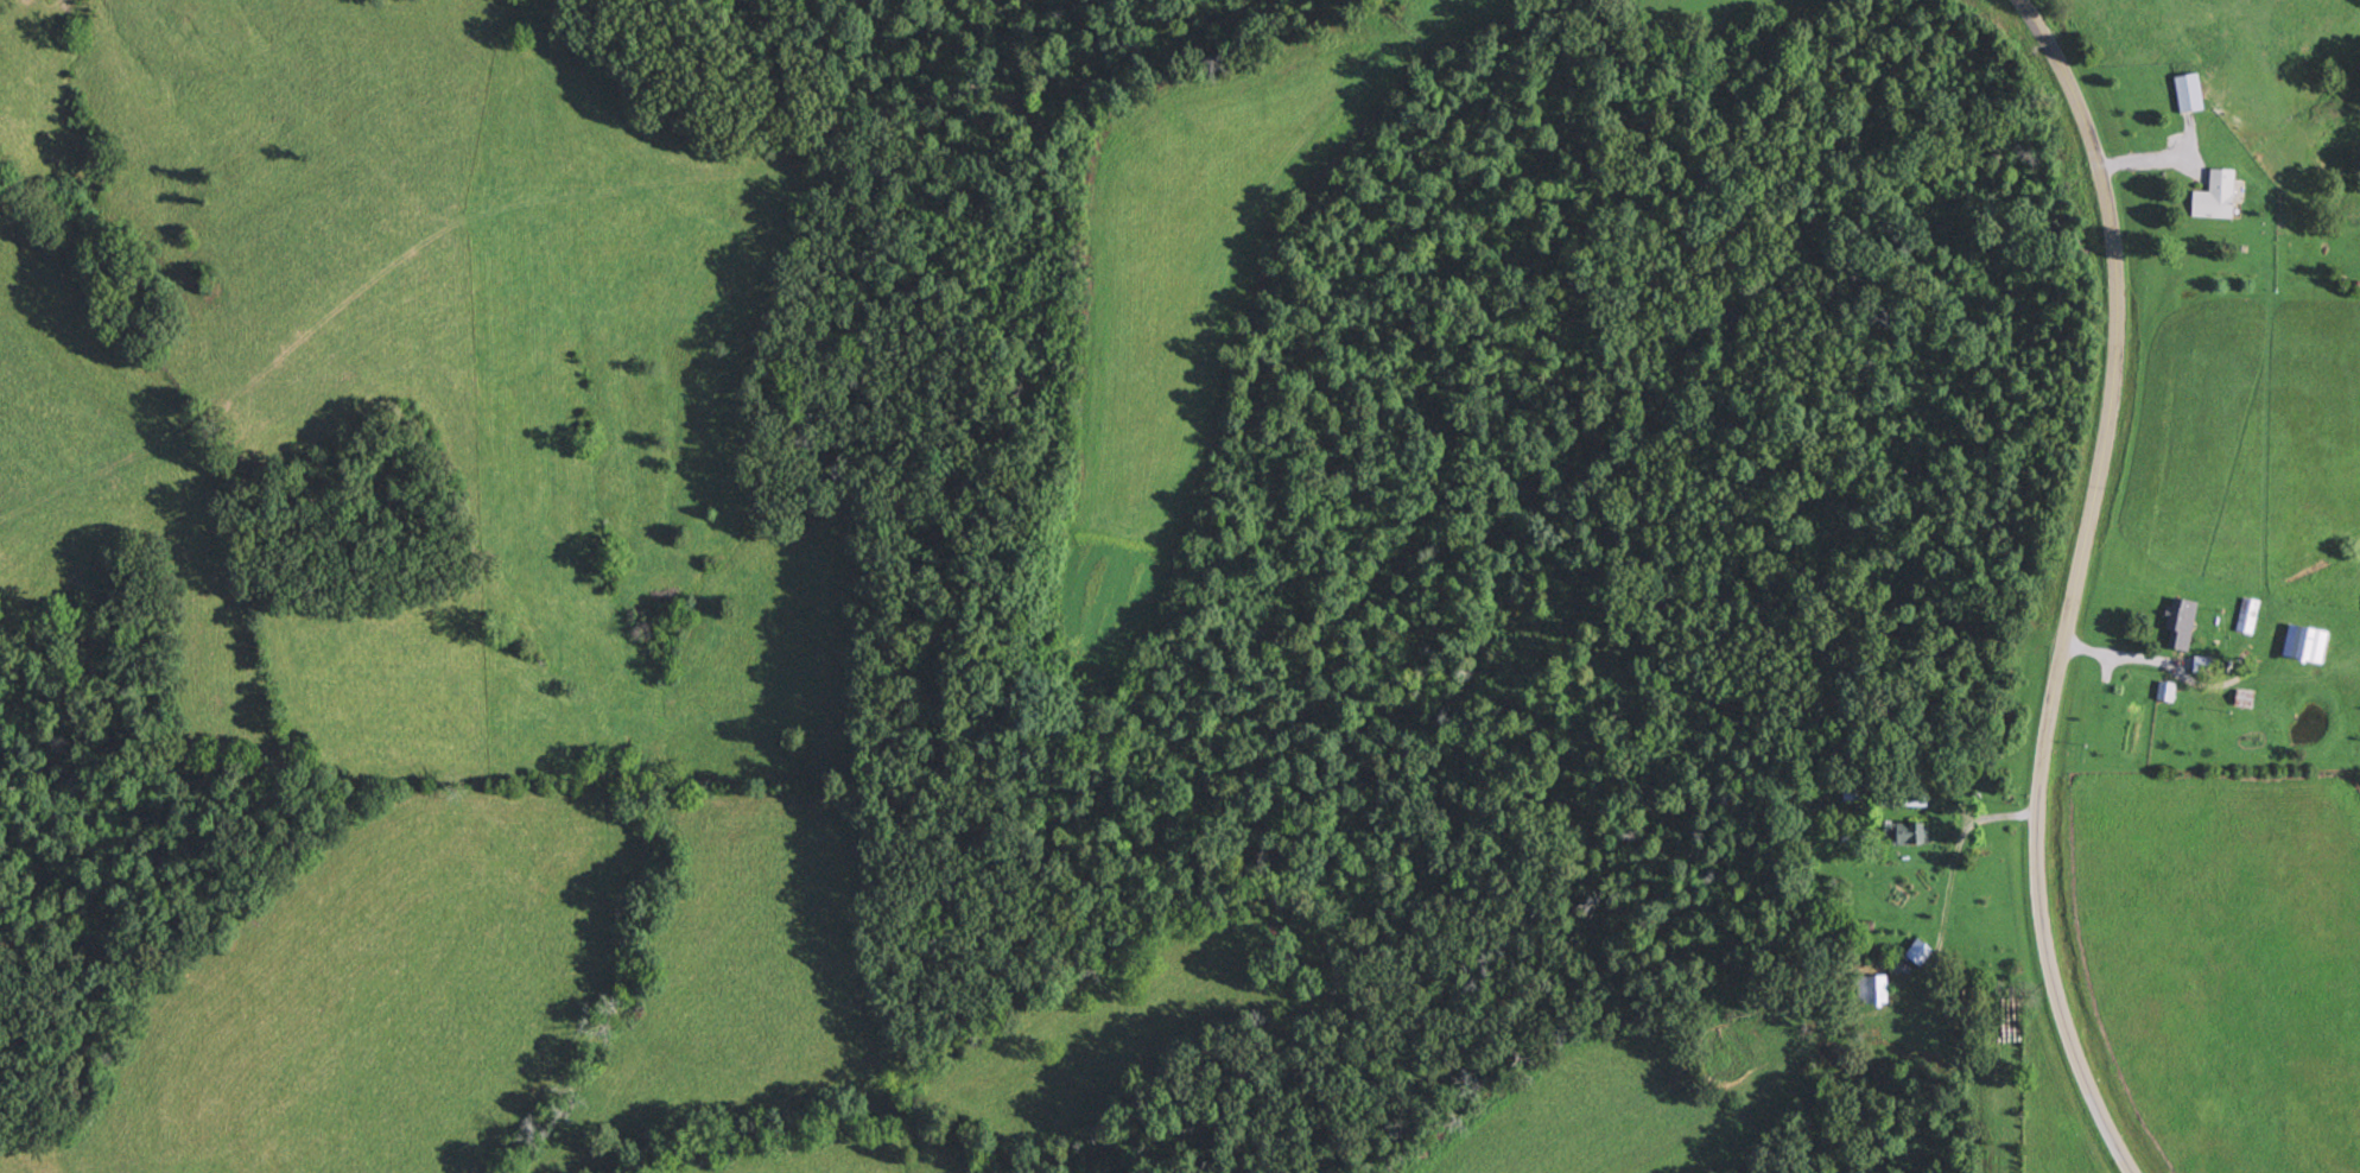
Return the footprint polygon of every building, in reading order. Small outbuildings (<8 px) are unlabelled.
[(2176,77),(2182,112),(2207,108),(2200,72),(2176,77)] [(2235,217),(2236,168),(2210,168),(2210,191),(2193,190),(2192,216),(2235,217)] [(2238,632),(2255,633),(2259,599),(2242,597),(2238,632)] [(2188,632),(2188,607),(2171,607),(2171,632),(2188,632)] [(2324,663),(2329,629),(2289,623),(2284,657),(2324,663)] [(2175,682),(2159,682),(2159,701),(2175,701),(2175,682)] [(2236,706),(2256,707),(2256,691),(2237,690),(2236,706)] [(1892,844),(1928,844),(1928,823),(1892,823),(1892,844)] [(1923,966),(1935,950),(1920,937),(1907,953),(1923,966)] [(1862,975),(1862,1003),(1890,1003),(1890,975),(1862,975)]
